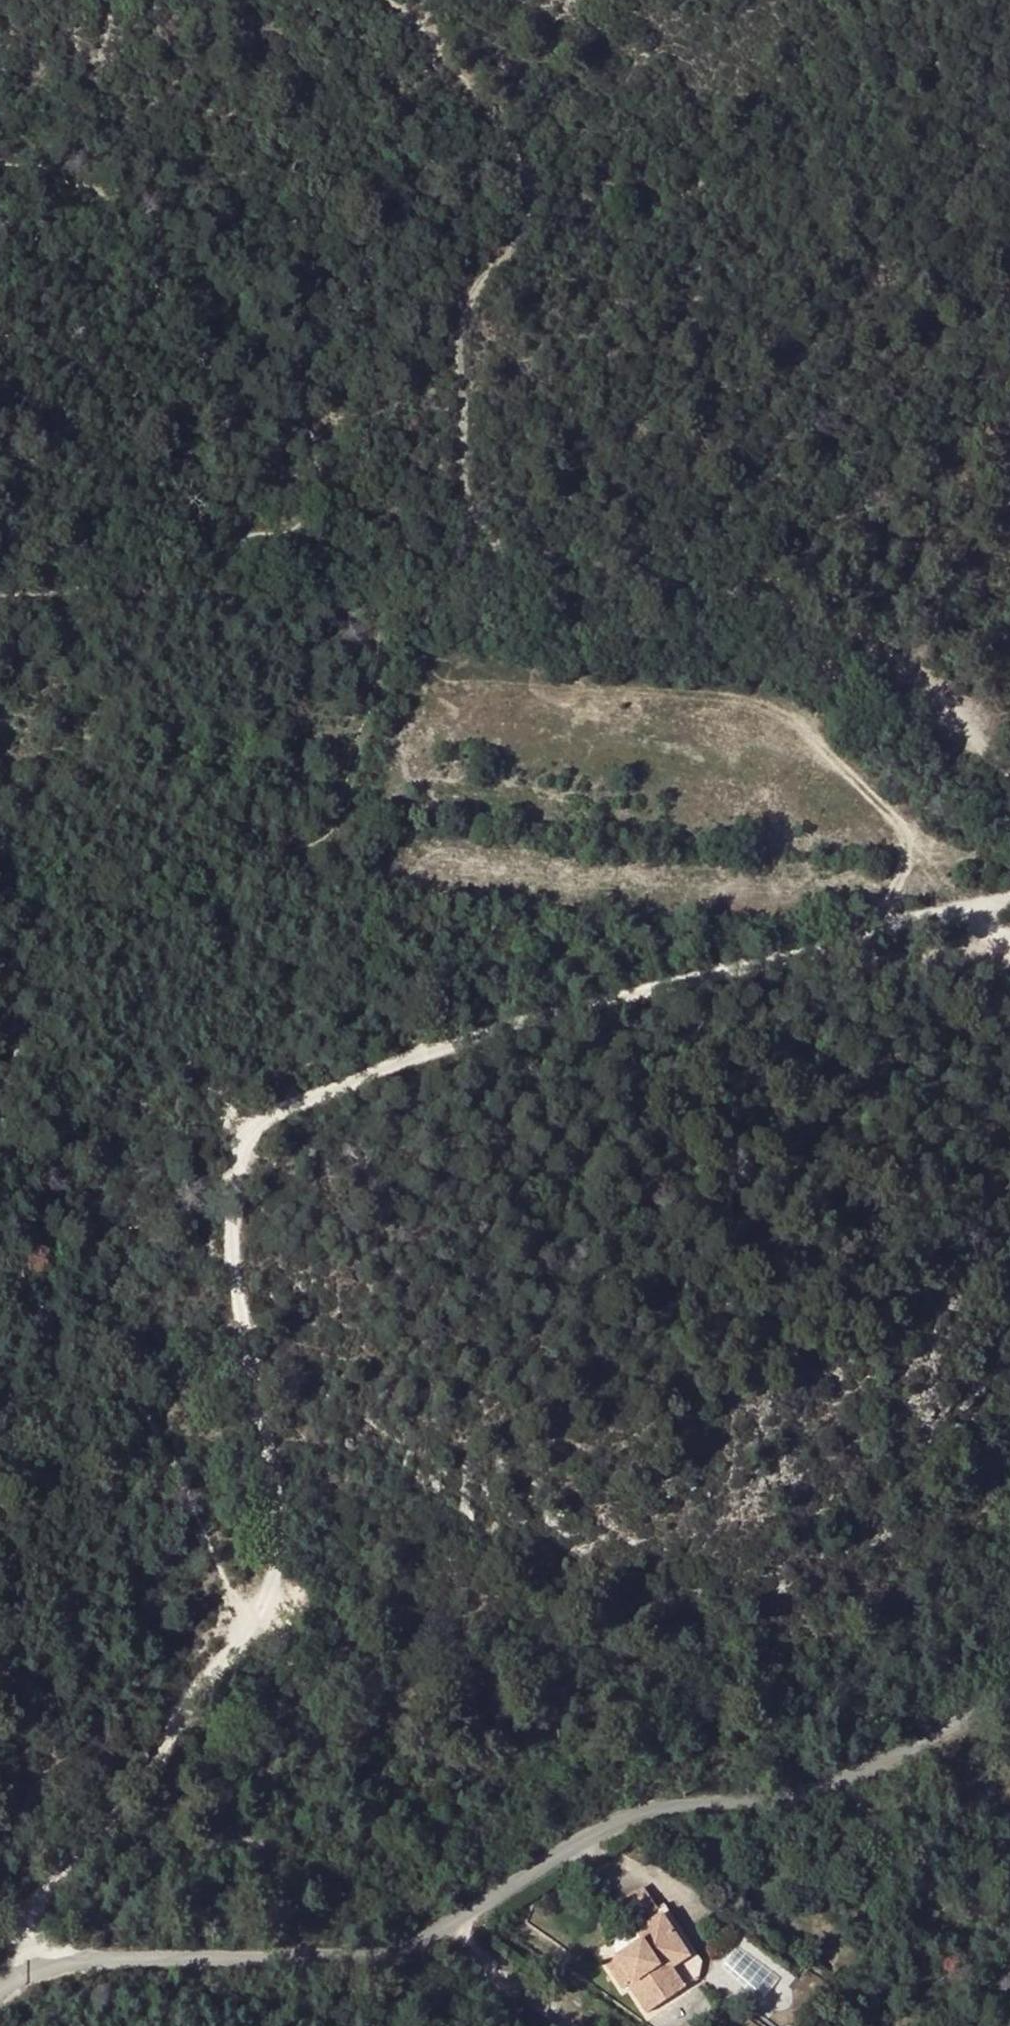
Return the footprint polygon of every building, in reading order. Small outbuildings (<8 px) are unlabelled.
[(643,1920),(662,1908),(646,1883),(627,1895),(643,1920)] [(625,1961),(612,1971),(627,1990),(637,1983),(654,2007),(686,1983),(666,1954),(685,1939),(663,1909),(640,1926),(645,1933),(619,1953),(625,1961)] [(625,1961),(619,1953),(606,1963),(612,1971),(625,1961)]
